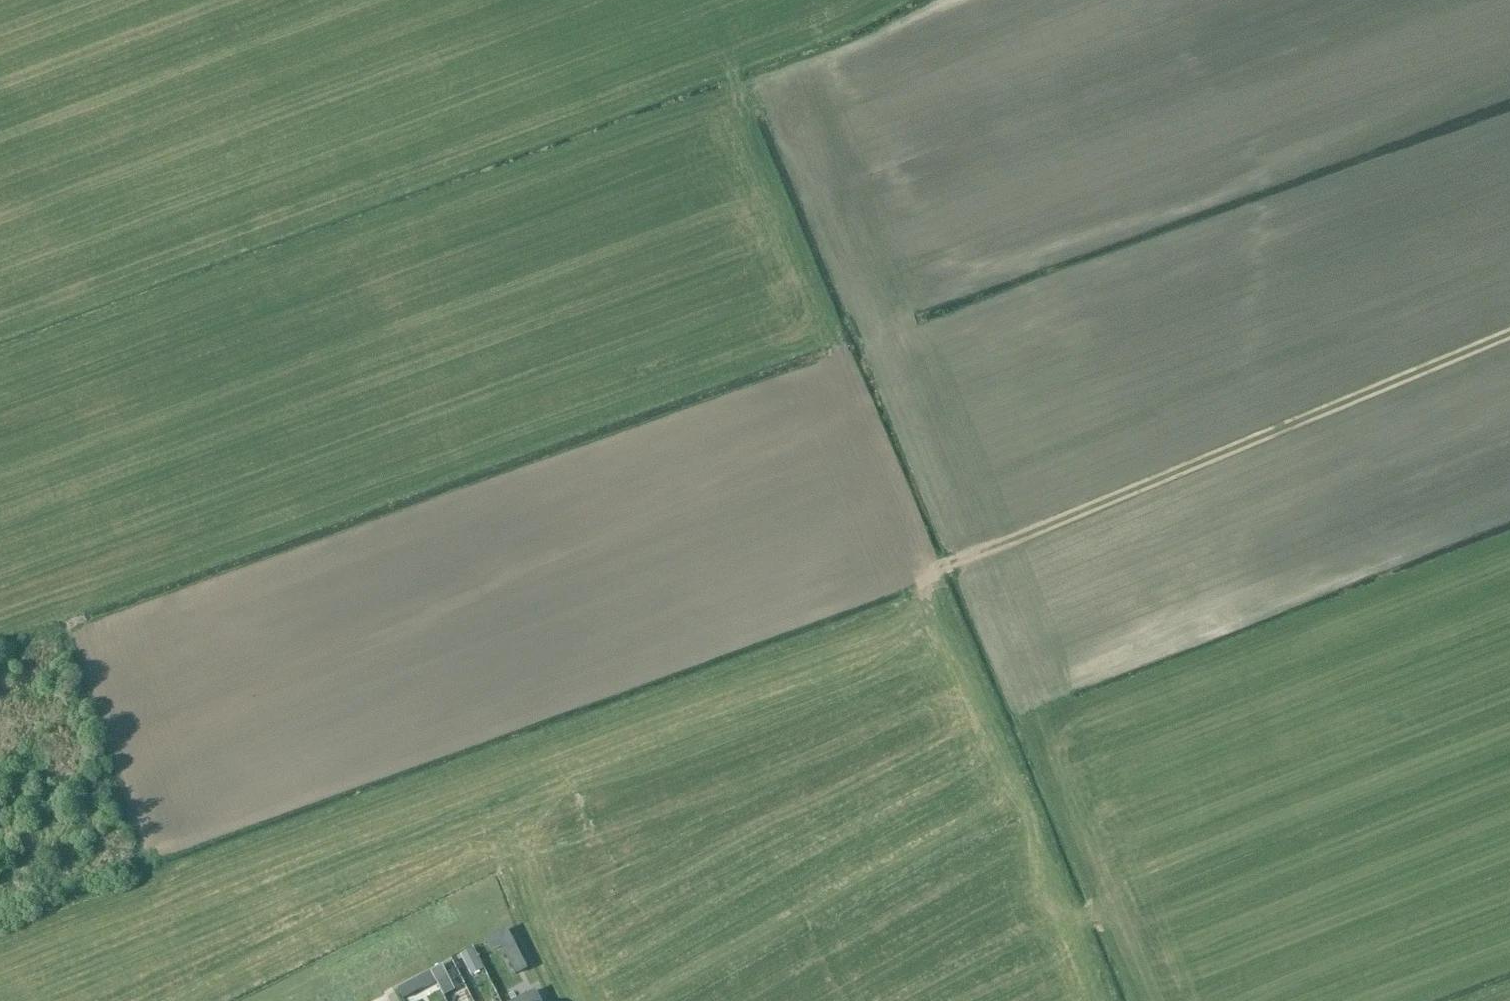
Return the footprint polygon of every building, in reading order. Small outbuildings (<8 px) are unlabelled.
[(527,970),(516,948),(505,954),(516,975),(527,970)] [(477,960),(472,950),(462,955),(467,965),(477,960)] [(443,967),(432,972),(445,997),(456,991),(443,967)] [(418,980),(398,990),(404,1000),(423,990),(418,980)] [(513,1000),(541,1000),(536,990),(513,1000)]
